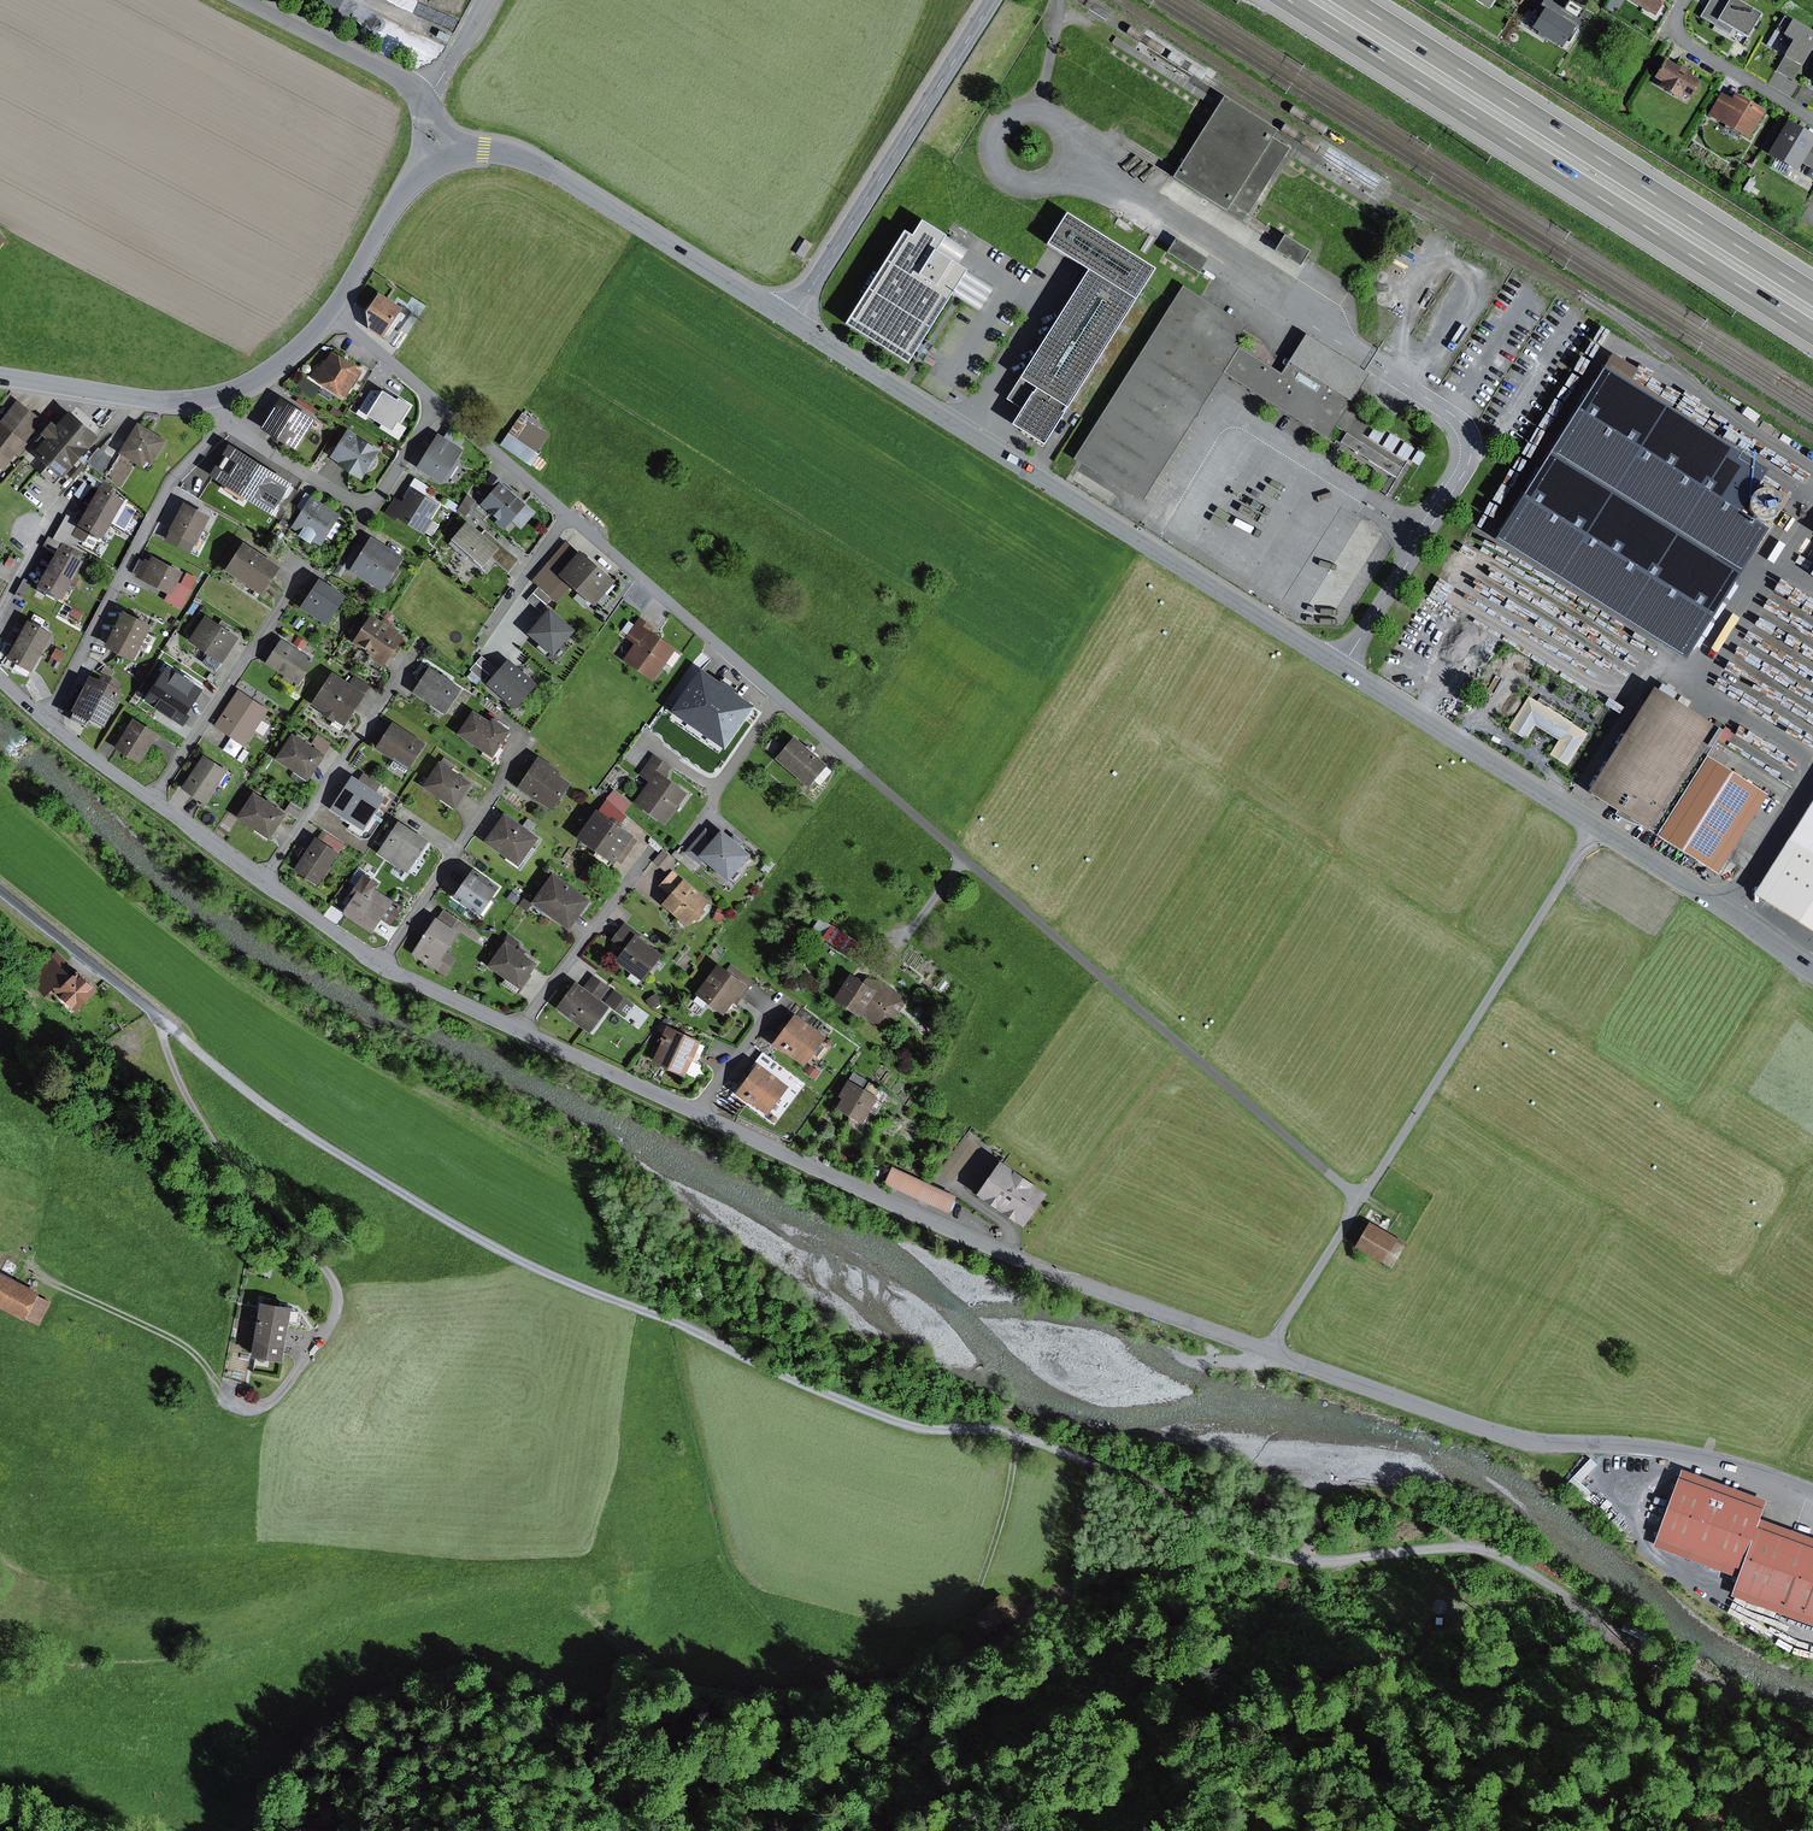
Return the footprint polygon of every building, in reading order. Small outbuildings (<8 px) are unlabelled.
[(334,13),(340,0),(307,0),(334,13)] [(1547,0),(1544,0),(1539,7),(1543,9),(1531,30),(1561,49),(1585,10),(1569,0),(1568,0),(1562,10),(1547,0)] [(1655,16),(1665,0),(1628,0),(1655,16)] [(1729,0),(1710,0),(1700,17),(1729,34),(1731,29),(1717,21),(1729,0)] [(1735,0),(1729,0),(1717,21),(1731,29),(1747,39),(1761,15),(1735,0)] [(1784,16),(1767,45),(1770,47),(1779,32),(1783,35),(1783,36),(1792,41),(1783,56),(1784,57),(1776,71),(1792,81),(1812,46),(1812,33),(1784,16)] [(1677,68),(1664,60),(1654,78),(1661,82),(1658,88),(1680,101),(1683,96),(1690,100),(1701,82),(1690,76),(1690,70),(1682,66),(1677,68)] [(1731,99),(1720,93),(1707,116),(1748,140),(1765,112),(1734,94),(1731,99)] [(1224,98),(1175,177),(1226,209),(1231,202),(1247,213),(1287,148),(1272,138),(1276,131),(1224,98)] [(1786,121),(1767,155),(1796,172),(1801,163),(1812,169),(1812,136),(1786,121)] [(1153,270),(1064,214),(1056,227),(1047,242),(1088,268),(1017,381),(1033,391),(1020,411),(1010,428),(1042,448),(1153,270)] [(909,239),(902,235),(843,327),(906,366),(951,294),(965,272),(956,268),(933,253),(943,239),(920,224),(909,239)] [(0,231),(0,250),(8,236),(0,231)] [(1283,237),(1274,251),(1298,267),(1308,253),(1283,237)] [(965,253),(943,239),(933,253),(956,268),(965,253)] [(812,245),(805,241),(797,254),(804,258),(812,245)] [(993,288),(965,272),(951,294),(958,298),(979,311),(993,288)] [(1247,327),(1181,287),(1074,460),(1141,501),(1221,371),(1327,436),(1351,398),(1365,375),(1363,373),(1305,338),(1283,374),(1236,345),(1247,327)] [(400,311),(377,296),(364,316),(367,332),(380,340),(382,338),(389,327),(400,311)] [(396,333),(389,327),(382,338),(397,350),(407,335),(398,331),(396,333)] [(367,369),(334,348),(326,360),(325,359),(321,365),(319,364),(310,377),(347,400),(367,369)] [(1739,452),(1604,367),(1493,542),(1684,662),(1765,534),(1735,516),(1758,479),(1732,463),(1739,452)] [(1033,391),(1017,381),(1004,401),(1020,411),(1033,391)] [(384,389),(371,411),(394,425),(399,416),(403,418),(413,402),(401,395),(400,396),(385,387),(384,389)] [(371,411),(384,389),(372,389),(357,412),(366,418),(371,411)] [(1677,412),(1705,428),(1717,407),(1688,391),(1677,412)] [(317,415),(283,394),(264,426),(299,446),(317,415)] [(18,398),(0,422),(0,463),(6,468),(18,452),(21,455),(31,442),(28,439),(45,417),(18,398)] [(334,407),(331,412),(340,418),(344,412),(334,407)] [(50,435),(37,450),(51,462),(64,473),(65,474),(101,433),(72,408),(60,422),(54,418),(44,430),(50,435)] [(167,439),(139,421),(120,450),(143,466),(147,460),(152,464),(167,439)] [(527,421),(515,440),(533,452),(546,434),(527,421)] [(1375,425),(1367,438),(1378,444),(1386,431),(1375,425)] [(382,448),(349,427),(332,455),(342,461),(341,463),(363,477),(382,448)] [(449,428),(445,435),(462,445),(466,438),(449,428)] [(445,435),(439,431),(417,465),(444,481),(445,479),(448,481),(462,460),(459,458),(466,448),(462,445),(445,435)] [(507,434),(500,445),(530,467),(538,456),(533,452),(515,440),(507,434)] [(1346,434),(1340,443),(1395,478),(1402,469),(1346,434)] [(1390,434),(1382,447),(1392,453),(1400,441),(1390,434)] [(1404,443),(1396,456),(1406,462),(1414,449),(1404,443)] [(1419,449),(1411,461),(1417,465),(1425,453),(1419,449)] [(117,460),(104,450),(92,464),(105,475),(117,460)] [(274,475),(243,457),(230,479),(261,497),(274,475)] [(64,473),(51,462),(44,471),(56,482),(64,473)] [(487,498),(502,481),(493,473),(478,490),(487,498)] [(536,512),(502,481),(487,498),(482,503),(499,517),(496,520),(505,528),(513,519),(523,527),(536,512)] [(84,482),(74,495),(81,500),(91,488),(84,482)] [(404,500),(395,514),(425,533),(434,519),(431,517),(440,502),(413,485),(404,500)] [(124,503),(99,489),(87,509),(112,523),(124,503)] [(1747,502),(1746,507),(1747,513),(1749,518),(1753,521),(1758,523),(1764,524),(1769,522),(1773,519),(1776,515),(1778,511),(1778,506),(1776,501),(1773,497),(1769,494),(1764,492),(1759,493),(1754,494),(1750,498),(1747,502)] [(472,509),(473,508),(471,507),(477,501),(469,493),(463,502),(472,509)] [(395,514),(404,500),(395,494),(385,510),(394,516),(395,514)] [(342,513),(313,495),(293,526),(323,544),(342,513)] [(213,514),(186,500),(172,527),(198,540),(199,541),(213,514)] [(472,509),(463,502),(459,509),(466,515),(472,509)] [(112,523),(87,509),(79,522),(72,535),(80,539),(84,542),(89,534),(102,541),(112,523)] [(72,535),(79,522),(66,515),(53,539),(60,542),(74,550),(80,539),(72,535)] [(501,546),(470,518),(455,536),(473,552),(486,563),(492,556),(501,546)] [(198,540),(172,527),(166,538),(192,551),(198,540)] [(406,555),(373,535),(366,545),(353,568),(386,588),(406,555)] [(473,552),(455,536),(449,542),(467,558),(473,552)] [(48,537),(43,546),(55,552),(60,542),(53,539),(48,537)] [(283,564),(247,540),(229,567),(265,591),(283,564)] [(562,572),(580,551),(567,540),(533,579),(540,585),(553,597),(558,601),(574,582),(562,572)] [(353,568),(366,545),(358,541),(345,563),(353,568)] [(74,550),(60,542),(55,552),(46,568),(71,581),(81,562),(75,559),(78,552),(74,550)] [(503,543),(501,546),(492,556),(510,571),(521,558),(503,543)] [(617,577),(583,548),(580,551),(562,572),(597,601),(617,577)] [(150,560),(146,558),(137,575),(173,593),(179,582),(185,570),(153,554),(150,560)] [(10,556),(6,563),(11,566),(15,559),(10,556)] [(71,581),(46,568),(36,587),(60,600),(71,581)] [(350,594),(322,575),(302,604),(330,623),(350,594)] [(75,577),(71,584),(79,587),(82,581),(75,577)] [(24,579),(16,594),(23,598),(31,583),(24,579)] [(193,589),(179,582),(173,593),(168,601),(182,609),(193,589)] [(540,585),(528,599),(541,611),(553,597),(540,585)] [(358,589),(353,596),(365,603),(369,596),(358,589)] [(552,605),(530,630),(556,652),(578,628),(552,605)] [(73,606),(69,614),(79,620),(84,612),(73,606)] [(136,657),(154,622),(125,608),(108,643),(136,657)] [(389,610),(385,616),(391,620),(395,615),(389,610)] [(405,634),(373,612),(353,640),(385,663),(405,634)] [(240,635),(207,613),(190,638),(210,651),(224,660),(240,635)] [(627,636),(636,642),(647,626),(650,622),(640,616),(627,636)] [(55,631),(30,618),(20,635),(45,649),(55,631)] [(677,647),(647,626),(636,642),(625,658),(656,679),(677,647)] [(45,649),(20,635),(9,654),(19,659),(33,667),(34,668),(45,649)] [(298,636),(293,644),(303,651),(308,642),(298,636)] [(293,644),(283,638),(267,661),(300,683),(315,659),(303,651),(293,644)] [(57,647),(52,657),(61,662),(66,652),(57,647)] [(224,660),(210,651),(204,661),(218,670),(224,660)] [(483,655),(471,668),(484,679),(496,666),(483,655)] [(509,657),(488,681),(517,706),(538,682),(509,657)] [(52,658),(49,663),(57,667),(60,662),(52,658)] [(33,667),(19,659),(14,668),(28,675),(33,667)] [(206,687),(169,663),(146,697),(173,715),(180,705),(190,712),(206,687)] [(757,703),(701,665),(672,708),(728,746),(757,703)] [(463,687),(430,666),(414,691),(447,712),(463,687)] [(351,681),(334,670),(314,701),(326,709),(323,712),(336,720),(338,717),(347,723),(367,691),(351,681)] [(1508,672),(1502,681),(1508,685),(1514,675),(1508,672)] [(98,683),(88,678),(70,712),(103,729),(121,693),(116,691),(120,684),(102,675),(98,683)] [(355,675),(351,681),(367,691),(371,685),(355,675)] [(270,708),(240,688),(216,724),(245,744),(270,708)] [(1720,732),(1652,690),(1588,793),(1654,834),(1657,836),(1720,732)] [(1588,734),(1528,696),(1507,729),(1525,740),(1535,725),(1560,741),(1551,756),(1567,766),(1588,734)] [(190,712),(180,705),(173,715),(186,723),(192,713),(190,712)] [(491,720),(475,709),(459,732),(495,756),(514,729),(494,715),(491,720)] [(161,731),(135,715),(116,747),(142,762),(161,731)] [(426,744),(394,722),(378,746),(395,758),(397,756),(410,765),(412,766),(426,744)] [(1726,728),(1717,741),(1725,747),(1734,733),(1726,728)] [(311,744),(294,732),(277,758),(310,779),(326,753),(311,744)] [(318,733),(311,744),(326,753),(333,743),(318,733)] [(828,762),(796,734),(777,756),(809,784),(828,762)] [(774,738),(766,747),(773,753),(781,743),(774,738)] [(674,767),(654,753),(639,774),(650,782),(637,801),(668,822),(689,792),(667,777),(674,767)] [(228,769),(205,754),(184,786),(207,801),(228,769)] [(562,769),(540,754),(519,785),(555,808),(572,781),(560,772),(562,769)] [(410,765),(397,756),(395,758),(393,762),(393,765),(395,766),(398,766),(399,764),(407,769),(410,765)] [(1765,798),(1704,760),(1657,836),(1663,839),(1704,865),(1717,874),(1743,833),(1750,821),(1759,808),(1765,798)] [(474,782),(441,761),(425,785),(458,806),(474,782)] [(364,772),(359,778),(378,790),(382,783),(364,772)] [(359,778),(354,774),(332,807),(364,828),(386,795),(378,790),(359,778)] [(616,789),(608,798),(624,812),(632,803),(616,789)] [(287,813),(254,791),(238,815),(271,837),(287,813)] [(624,812),(608,798),(600,808),(621,822),(628,815),(624,812)] [(292,801),(286,810),(298,818),(304,809),(292,801)] [(1753,898),(1812,936),(1812,802),(1753,898)] [(600,808),(599,807),(579,834),(599,848),(595,853),(610,863),(614,859),(616,860),(617,859),(633,836),(636,832),(621,822),(600,808)] [(540,835),(506,811),(486,839),(521,863),(540,835)] [(430,839),(400,819),(379,851),(408,871),(430,839)] [(701,853),(717,835),(707,827),(686,851),(696,859),(701,853)] [(752,851),(724,827),(717,835),(701,853),(730,877),(752,851)] [(329,833),(324,839),(340,850),(345,843),(329,833)] [(324,839),(317,834),(295,867),(320,883),(342,850),(340,850),(324,839)] [(638,840),(633,836),(617,859),(622,863),(638,840)] [(663,849),(654,860),(666,871),(676,860),(663,849)] [(676,850),(672,854),(692,871),(696,867),(676,850)] [(500,887),(473,869),(456,894),(483,912),(500,887)] [(588,870),(581,879),(605,896),(611,887),(588,870)] [(380,881),(366,872),(350,895),(354,897),(344,911),(374,931),(382,919),(391,925),(404,906),(377,887),(380,881)] [(592,900),(554,873),(534,901),(572,928),(592,900)] [(711,899),(686,877),(664,902),(689,924),(696,916),(699,918),(708,908),(705,906),(711,899)] [(513,891),(508,898),(516,904),(521,897),(513,891)] [(526,896),(520,904),(528,910),(534,902),(526,896)] [(718,907),(714,919),(722,921),(726,910),(718,907)] [(445,909),(440,917),(454,926),(459,919),(445,909)] [(440,917),(437,915),(414,953),(446,973),(457,956),(448,950),(461,930),(454,926),(440,917)] [(613,938),(626,947),(636,932),(638,930),(625,921),(613,938)] [(867,947),(833,925),(825,936),(859,959),(867,947)] [(523,942),(507,931),(500,941),(504,944),(490,964),(521,986),(539,961),(519,947),(523,942)] [(664,952),(636,932),(626,947),(617,960),(644,979),(664,952)] [(58,988),(73,974),(65,966),(70,961),(57,948),(28,978),(46,995),(56,985),(58,988)] [(728,966),(720,961),(697,992),(699,993),(695,1000),(704,1007),(709,1001),(725,1013),(734,1001),(738,1004),(755,980),(731,963),(728,966)] [(73,974),(58,988),(78,1008),(99,987),(79,967),(73,974)] [(865,978),(853,971),(836,997),(879,1025),(887,1012),(895,1017),(908,998),(878,979),(865,978)] [(610,987),(594,974),(587,982),(604,995),(610,987)] [(610,1005),(578,981),(559,1006),(591,1030),(610,1005)] [(635,1004),(615,989),(607,1001),(626,1015),(635,1004)] [(658,992),(647,999),(652,1007),(663,1001),(658,992)] [(829,1035),(797,1011),(773,1042),(785,1051),(786,1049),(806,1065),(829,1035)] [(936,1018),(927,1021),(930,1032),(939,1029),(936,1018)] [(703,1039),(669,1024),(654,1060),(687,1075),(703,1039)] [(791,1084),(759,1060),(736,1092),(748,1101),(750,1099),(770,1113),(791,1084)] [(811,1064),(806,1071),(816,1078),(821,1071),(811,1064)] [(880,1094),(850,1077),(840,1094),(844,1096),(838,1105),(865,1120),(880,1094)] [(966,1136),(941,1171),(953,1180),(979,1145),(966,1136)] [(1050,1190),(1004,1158),(980,1191),(1026,1223),(1050,1190)] [(958,1194),(894,1165),(886,1182),(950,1211),(958,1194)] [(1412,1246),(1373,1223),(1360,1247),(1398,1269),(1412,1246)] [(253,1258),(249,1271),(259,1274),(263,1261),(253,1258)] [(0,1270),(0,1305),(25,1318),(26,1317),(38,1294),(40,1291),(0,1270)] [(52,1303),(38,1294),(26,1317),(39,1324),(52,1303)] [(294,1304),(263,1299),(254,1354),(285,1359),(294,1304)] [(1591,1457),(1575,1475),(1582,1481),(1598,1463),(1591,1457)] [(1656,1545),(1741,1575),(1762,1517),(1769,1498),(1684,1467),(1656,1545)] [(1582,1481),(1575,1475),(1569,1482),(1587,1500),(1594,1493),(1582,1481)] [(1762,1517),(1741,1575),(1735,1594),(1812,1622),(1812,1536),(1762,1517)]
